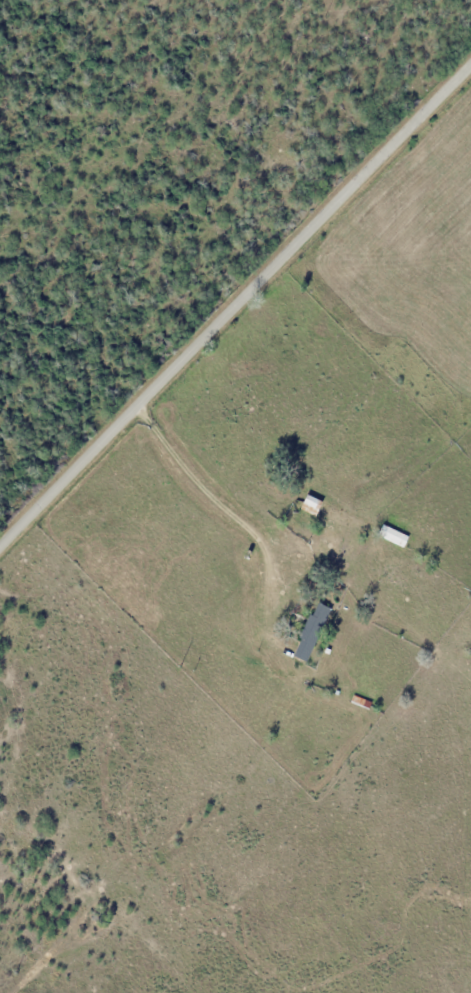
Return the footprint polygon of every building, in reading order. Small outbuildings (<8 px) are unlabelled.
[(306,493),(299,510),(315,517),(317,510),(328,515),(332,506),(306,493)] [(382,524),(408,536),(403,548),(376,535),(382,524)] [(329,607),(318,602),(312,616),(309,614),(293,655),(307,661),(329,607)]
